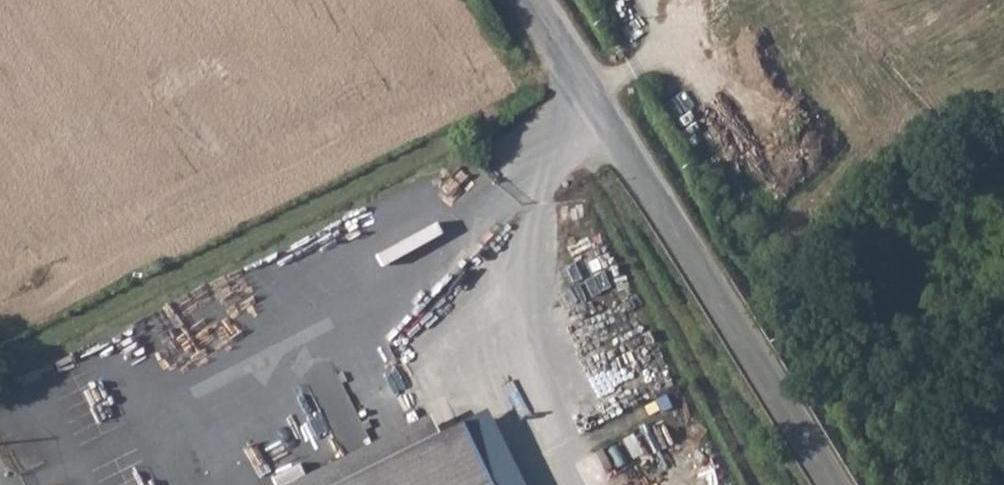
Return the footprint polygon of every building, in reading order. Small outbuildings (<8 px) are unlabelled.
[(470,455),(483,448),(469,421),(456,428),(454,423),(331,484),(485,484),(470,455)]
